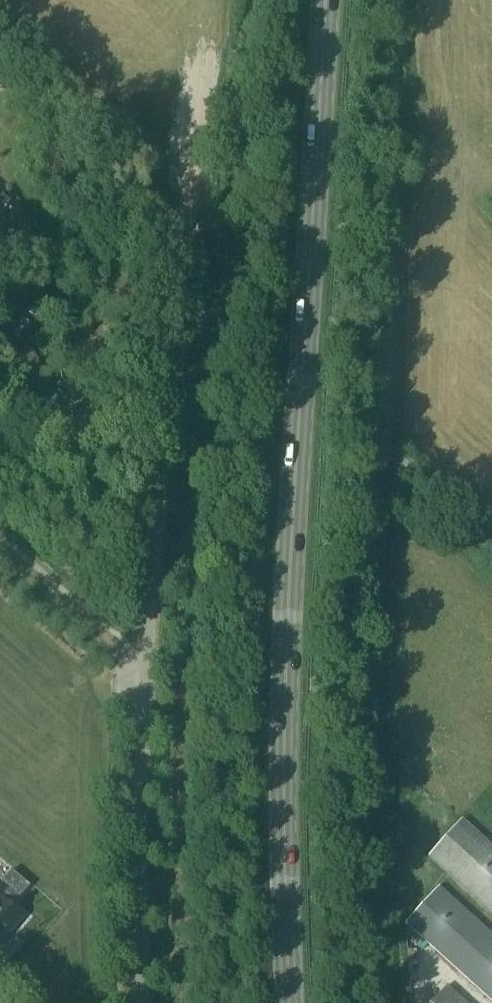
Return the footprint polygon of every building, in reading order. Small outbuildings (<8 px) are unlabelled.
[(4,87),(13,75),(0,65),(0,84),(4,87)] [(0,185),(0,217),(5,221),(18,207),(1,192),(4,188),(0,185)] [(52,379),(29,346),(9,360),(35,392),(52,379)] [(464,820),(454,831),(432,855),(491,909),(491,845),(464,820)] [(15,903),(30,885),(19,876),(9,888),(4,894),(15,903)] [(406,922),(491,1000),(491,935),(438,887),(406,922)] [(7,936),(12,930),(23,917),(1,897),(0,898),(0,944),(7,936)] [(447,987),(432,1002),(465,1002),(447,987)]
